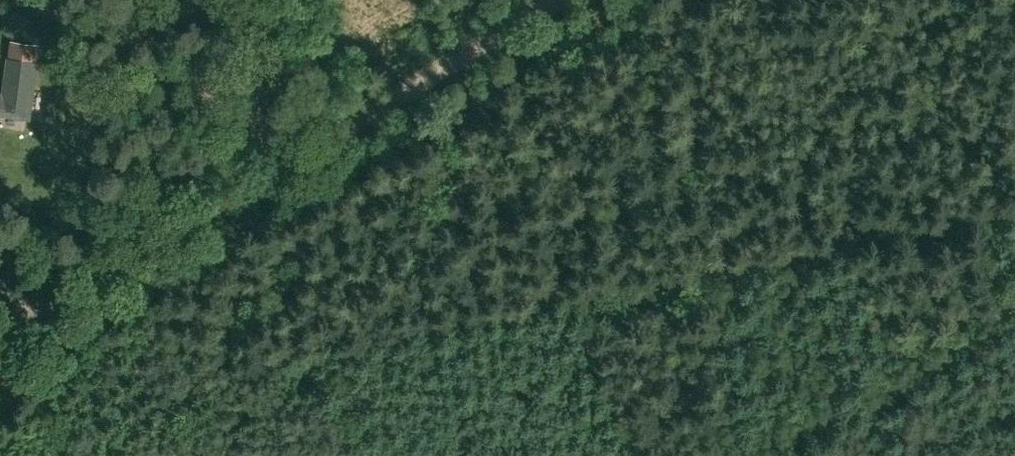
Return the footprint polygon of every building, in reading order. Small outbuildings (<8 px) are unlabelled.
[(34,63),(36,45),(11,42),(9,60),(7,60),(3,96),(0,96),(0,115),(29,118),(35,63),(34,63)]
